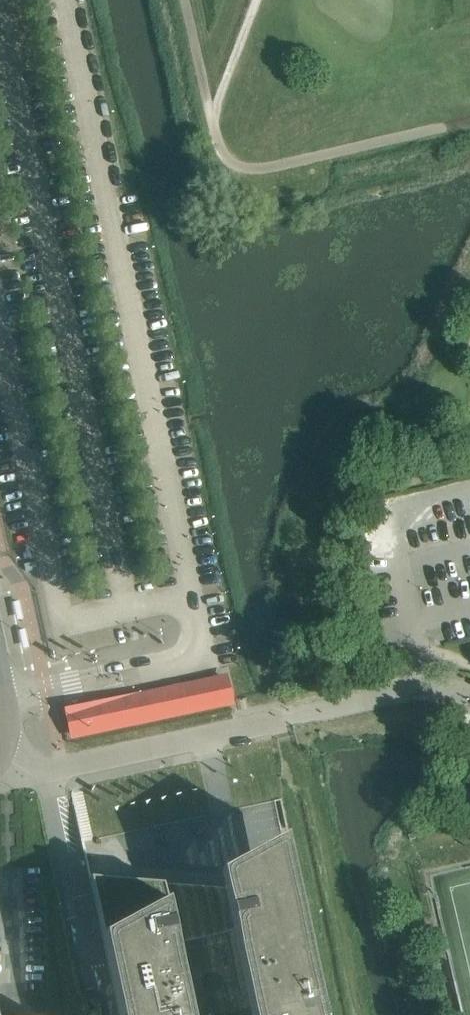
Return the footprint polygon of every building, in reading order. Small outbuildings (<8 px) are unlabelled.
[(340,679),(337,665),(325,667),(329,682),(340,679)] [(96,716),(99,728),(161,715),(159,703),(96,716)] [(464,713),(461,721),(468,724),(469,719),(469,715),(464,713)] [(443,777),(439,783),(449,789),(452,782),(443,777)] [(100,931),(118,1014),(326,1014),(286,828),(287,828),(281,799),(235,809),(211,814),(81,841),(89,878),(100,931)]
